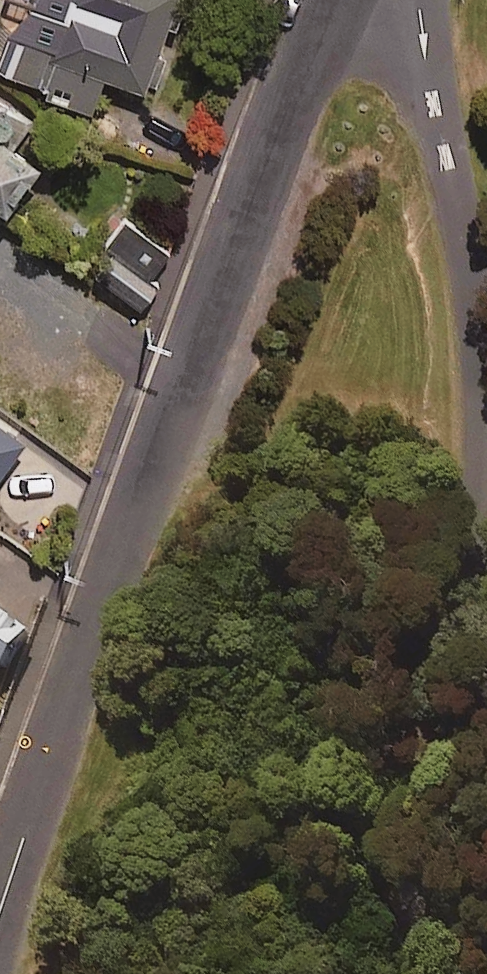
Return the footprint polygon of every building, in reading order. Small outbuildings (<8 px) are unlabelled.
[(14,20),(1,64),(93,92),(100,68),(140,80),(164,0),(0,0),(0,16),(14,20)] [(31,152),(13,138),(32,113),(0,90),(0,194),(31,152)] [(149,272),(172,244),(129,210),(89,260),(138,300),(156,277),(149,272)] [(20,435),(0,419),(0,462),(20,435)] [(0,607),(0,666),(27,625),(0,607)]
